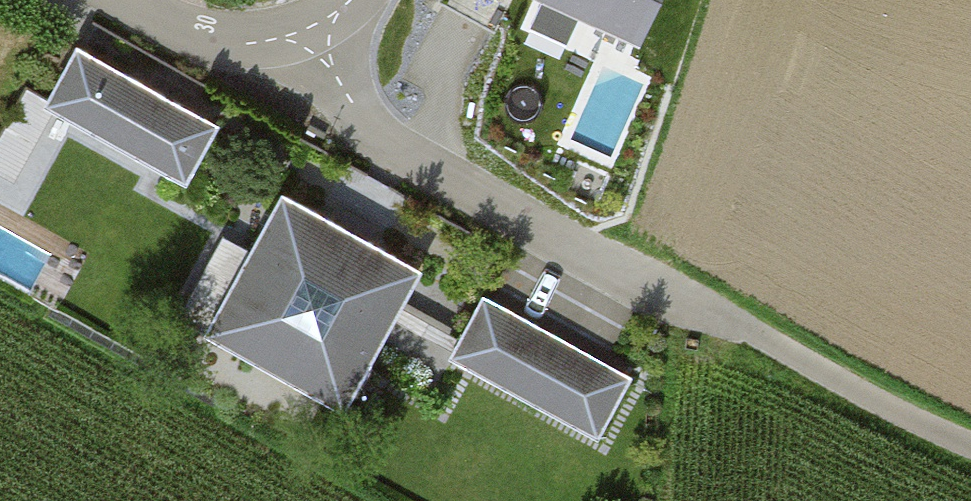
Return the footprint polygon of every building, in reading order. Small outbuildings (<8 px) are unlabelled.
[(620,41),(643,0),(539,0),(620,41)] [(218,125),(69,43),(38,99),(187,181),(218,125)] [(420,269),(276,190),(198,330),(342,409),(420,269)] [(632,379),(481,296),(444,363),(595,446),(632,379)]
